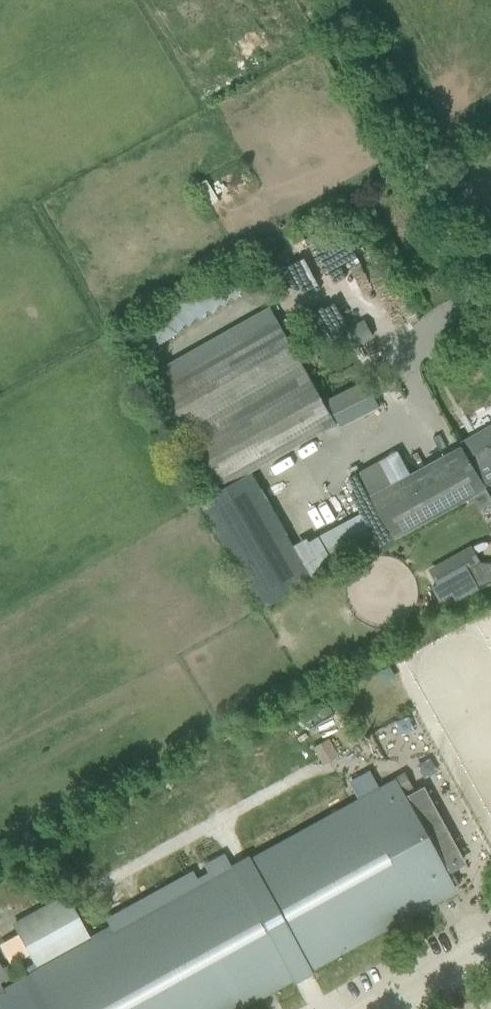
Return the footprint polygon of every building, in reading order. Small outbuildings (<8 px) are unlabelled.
[(305,296),(321,278),(286,246),(270,264),(305,296)] [(339,302),(313,307),(318,332),(343,326),(339,302)] [(214,336),(158,363),(201,455),(316,401),(323,417),(324,417),(271,304),(234,322),(231,315),(209,325),(214,336)] [(364,380),(324,398),(337,425),(377,407),(364,380)] [(469,420),(477,435),(490,427),(490,407),(469,420)] [(490,483),(490,433),(469,445),(490,483)] [(412,477),(403,462),(398,452),(357,474),(395,542),(487,490),(476,471),(451,486),(438,462),(412,477)] [(352,515),(291,547),(251,470),(197,498),(252,601),(366,541),(352,515)] [(471,547),(429,570),(438,586),(439,586),(442,592),(456,585),(452,577),(480,562),(471,547)] [(319,762),(335,756),(328,737),(311,743),(319,762)] [(245,862),(110,937),(105,928),(89,937),(65,894),(12,924),(34,966),(27,970),(29,974),(1,989),(0,987),(0,1008),(239,1008),(323,962),(454,892),(393,779),(263,852),(245,862)]
